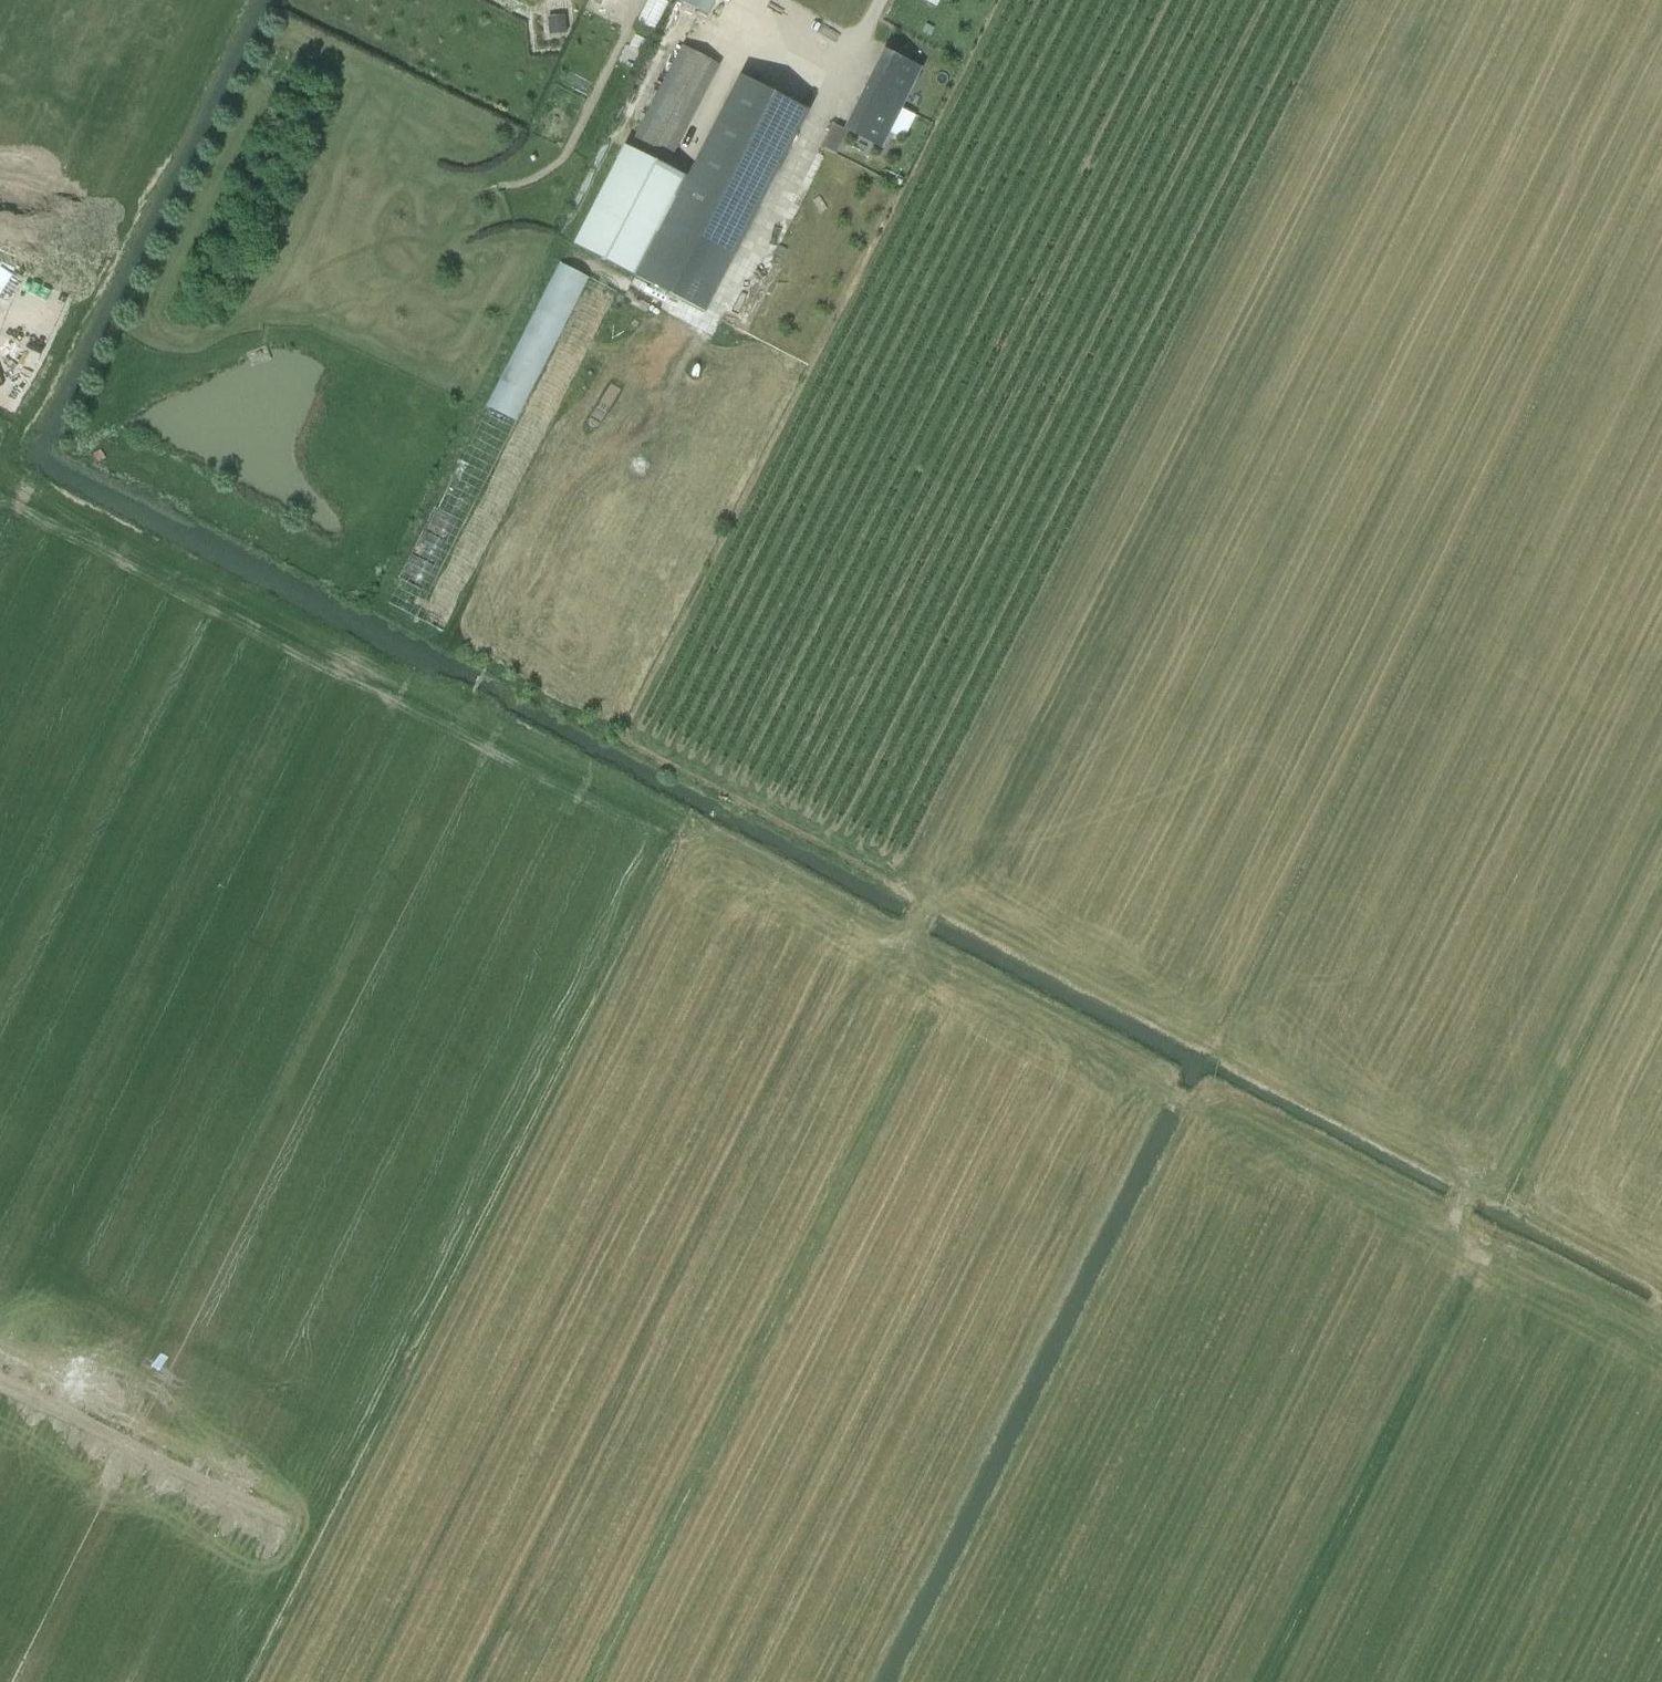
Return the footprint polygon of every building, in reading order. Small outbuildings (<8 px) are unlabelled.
[(659,28),(672,0),(650,0),(641,20),(659,28)] [(690,5),(689,6),(692,7),(703,12),(708,15),(715,0),(680,0),(690,5)] [(681,44),(628,147),(668,167),(720,64),(681,44)] [(884,49),(864,90),(902,108),(922,68),(884,49)] [(686,177),(635,276),(705,312),(809,110),(739,74),(686,177)] [(902,108),(864,90),(844,130),(881,149),(902,108)] [(906,112),(895,128),(906,135),(917,119),(906,112)] [(635,276),(686,177),(668,167),(628,147),(624,145),(573,244),(635,276)] [(520,421),(591,272),(559,257),(488,406),(520,421)]
